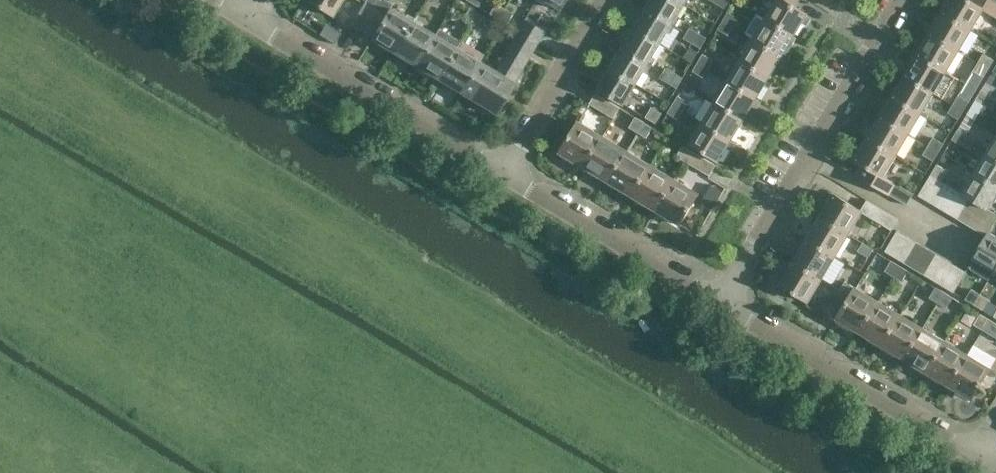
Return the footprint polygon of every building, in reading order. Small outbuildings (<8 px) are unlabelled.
[(332,16),(341,0),(306,0),(332,16)] [(412,22),(389,8),(392,3),(387,0),(379,0),(375,8),(361,30),(372,36),(371,39),(394,53),(412,22)] [(558,9),(564,0),(544,0),(558,9)] [(677,0),(652,0),(647,9),(672,24),(684,4),(677,0)] [(730,0),(720,0),(717,4),(725,9),(730,0)] [(795,35),(803,22),(806,23),(810,16),(807,14),(796,7),(800,0),(776,0),(766,17),(795,35)] [(995,0),(950,0),(943,12),(972,30),(984,10),(995,17),(995,1),(995,0)] [(361,30),(375,8),(366,2),(352,24),(361,30)] [(489,13),(497,18),(500,13),(502,14),(505,8),(495,3),(489,13)] [(472,25),(479,13),(469,7),(462,19),(472,25)] [(506,23),(512,13),(505,8),(502,14),(500,13),(497,18),(506,23)] [(672,24),(647,9),(635,28),(660,44),(672,24)] [(723,20),(734,27),(740,18),(728,11),(723,20)] [(972,30),(943,12),(935,25),(932,23),(928,30),(931,31),(931,33),(960,50),(972,30)] [(479,13),(472,25),(480,30),(487,18),(479,13)] [(753,38),(782,55),(790,42),(793,44),(797,37),(794,35),(795,35),(766,17),(753,38)] [(515,32),(516,33),(537,45),(545,31),(523,18),(515,32)] [(734,27),(723,20),(718,29),(729,36),(734,27)] [(412,22),(394,53),(416,66),(435,35),(434,35),(412,22)] [(684,38),(693,44),(697,38),(695,37),(698,32),(690,27),(684,38)] [(439,80),(457,49),(457,48),(461,42),(438,28),(434,35),(435,35),(416,66),(439,80)] [(623,49),(648,64),(660,44),(635,28),(623,49)] [(479,62),(461,93),(496,114),(537,45),(516,33),(515,32),(506,47),(508,48),(495,71),(479,62)] [(701,48),(708,37),(698,32),(695,37),(697,38),(693,44),(701,48)] [(960,50),(931,33),(927,39),(924,38),(920,44),(923,46),(917,55),(946,72),(960,50)] [(741,59),(770,77),(777,64),(780,66),(785,58),(782,56),(782,55),(753,38),(741,59)] [(461,93),(479,62),(457,49),(439,80),(461,93)] [(611,69),(636,84),(648,64),(623,49),(611,69)] [(698,61),(709,68),(714,60),(703,53),(698,61)] [(979,61),(990,68),(995,59),(984,53),(979,61)] [(946,72),(917,55),(910,68),(907,66),(903,72),(906,74),(905,75),(934,92),(946,72)] [(728,80),(757,97),(765,84),(768,86),(772,79),(769,77),(770,77),(741,59),(728,80)] [(709,68),(698,61),(692,71),(703,77),(709,68)] [(990,68),(979,61),(973,71),(984,77),(990,68)] [(660,78),(669,83),(672,78),(671,77),(674,71),(666,67),(660,78)] [(624,104),(636,84),(611,69),(599,89),(624,104)] [(677,88),(684,77),(674,71),(671,77),(672,78),(669,83),(677,88)] [(934,92),(905,75),(893,96),(921,113),(934,92)] [(757,97),(728,80),(715,101),(744,119),(752,105),(756,107),(760,100),(757,98),(757,97)] [(982,88),(976,100),(985,105),(989,100),(987,99),(990,93),(982,88)] [(589,103),(608,114),(614,118),(620,107),(596,93),(589,103)] [(985,105),(993,110),(995,106),(995,97),(990,93),(987,99),(989,100),(985,105)] [(673,103),(684,110),(689,102),(678,95),(673,103)] [(953,104),(964,111),(969,101),(959,95),(953,104)] [(880,117),(909,134),(921,113),(893,96),(880,117)] [(703,122),(732,139),(740,126),(743,128),(747,121),(744,119),(715,101),(703,122)] [(684,110),(673,103),(667,113),(678,119),(684,110)] [(964,111),(953,104),(948,112),(959,119),(964,111)] [(652,106),(645,117),(656,123),(662,113),(652,106)] [(638,132),(645,122),(636,116),(629,127),(638,132)] [(909,134),(880,117),(873,129),(870,127),(866,134),(869,136),(868,138),(897,155),(909,134)] [(585,167),(604,136),(579,121),(561,152),(585,167)] [(645,122),(638,132),(646,137),(653,126),(645,122)] [(690,144),(719,161),(727,147),(731,149),(735,142),(732,140),(732,139),(703,122),(690,144)] [(958,128),(952,139),(962,145),(965,139),(963,138),(966,133),(958,128)] [(965,139),(962,145),(970,150),(976,139),(966,133),(963,138),(965,139)] [(604,136),(585,167),(609,181),(627,150),(604,136)] [(928,145),(939,152),(944,143),(934,136),(928,145)] [(907,205),(914,193),(884,175),(897,155),(868,138),(860,151),(857,149),(853,156),(856,157),(855,159),(863,164),(856,175),(907,205)] [(995,157),(995,138),(987,152),(995,157)] [(686,161),(692,150),(683,145),(677,156),(686,161)] [(939,152),(928,145),(923,154),(934,161),(939,152)] [(627,150),(609,181),(632,195),(651,164),(627,150)] [(692,150),(686,161),(710,175),(716,165),(692,150)] [(995,184),(995,157),(987,152),(975,172),(995,184)] [(651,164),(632,195),(656,210),(675,179),(651,164)] [(937,164),(931,174),(941,180),(942,181),(948,170),(937,164)] [(989,209),(995,197),(995,184),(975,172),(963,193),(970,197),(980,203),(989,209)] [(918,195),(929,202),(941,180),(931,174),(918,195)] [(675,179),(656,210),(680,224),(699,193),(675,179)] [(951,186),(942,181),(941,180),(929,202),(938,207),(951,186)] [(951,186),(938,207),(948,213),(961,191),(951,186)] [(958,219),(970,197),(963,193),(961,191),(948,213),(958,219)] [(820,217),(849,234),(862,212),(892,230),(899,219),(867,199),(861,210),(834,194),(820,217)] [(980,203),(970,197),(958,219),(968,225),(980,203)] [(989,209),(980,203),(968,225),(977,230),(990,209),(989,209)] [(977,230),(987,236),(989,233),(995,221),(995,213),(990,209),(977,230)] [(807,239),(835,256),(849,234),(820,217),(820,218),(816,216),(813,223),(816,224),(807,239)] [(895,257),(908,236),(898,230),(885,251),(895,257)] [(995,268),(995,237),(989,233),(987,236),(974,258),(994,271),(995,268)] [(904,263),(917,242),(908,236),(895,257),(904,263)] [(793,262),(822,279),(835,256),(807,239),(793,262)] [(858,251),(869,257),(874,248),(863,242),(858,251)] [(915,269),(928,248),(917,242),(904,263),(915,269)] [(925,275),(938,254),(928,248),(915,269),(925,275)] [(934,281),(947,259),(938,254),(925,275),(934,281)] [(947,259),(934,281),(944,287),(957,265),(947,259)] [(893,276),(900,265),(891,260),(885,271),(893,276)] [(822,279),(793,262),(780,284),(809,301),(822,279)] [(900,265),(893,276),(902,281),(909,270),(900,265)] [(954,292),(967,271),(957,265),(944,287),(954,292)] [(840,290),(851,296),(856,287),(845,281),(840,290)] [(937,302),(944,291),(936,286),(929,298),(937,302)] [(851,296),(838,317),(838,318),(860,332),(879,301),(856,287),(851,296)] [(965,299),(973,304),(976,299),(978,300),(981,294),(972,288),(965,299)] [(851,296),(840,290),(827,310),(838,317),(851,296)] [(944,291),(937,302),(947,308),(953,297),(944,291)] [(973,304),(983,310),(989,299),(981,294),(978,300),(976,299),(973,304)] [(879,301),(860,332),(883,345),(901,314),(879,301)] [(982,329),(989,318),(981,313),(974,324),(982,329)] [(904,358),(923,327),(901,314),(883,345),(904,358)] [(982,329),(995,337),(995,322),(989,318),(982,329)] [(923,327),(904,358),(927,372),(946,341),(923,327)] [(946,341),(927,372),(949,385),(968,354),(946,341)] [(968,354),(949,385),(972,399),(991,368),(968,354)]
